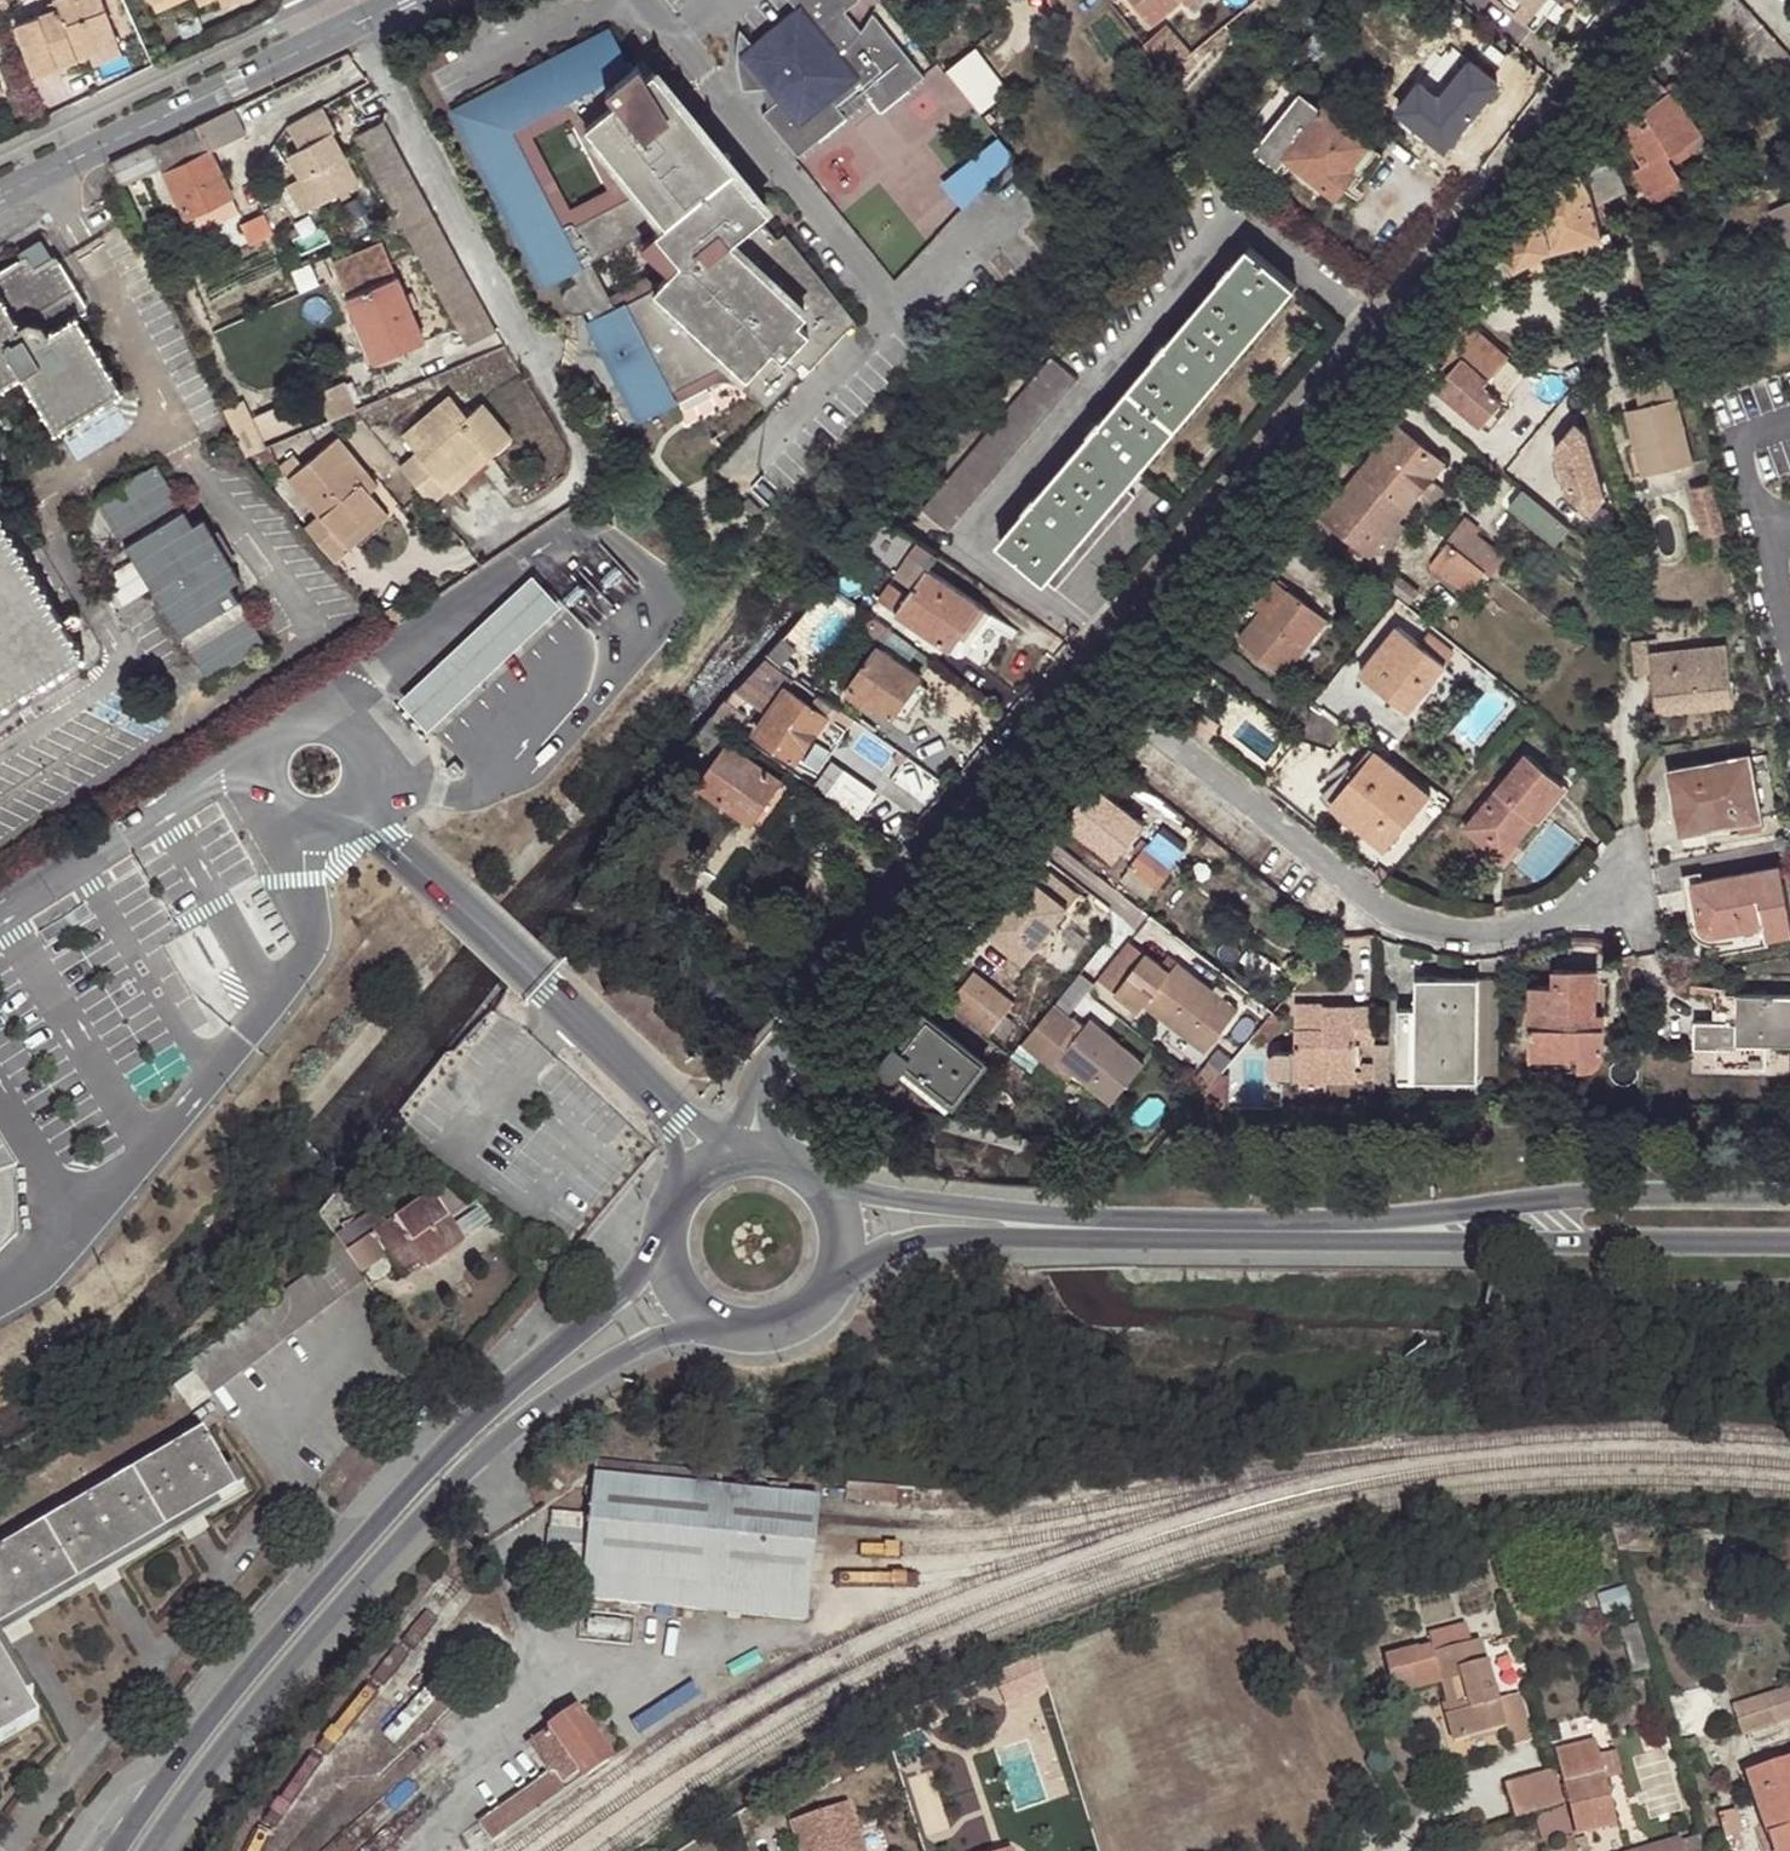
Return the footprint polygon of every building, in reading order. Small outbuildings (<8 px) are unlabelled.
[(121,43),(104,0),(63,0),(55,3),(59,11),(18,27),(36,76),(81,58),(121,43)] [(159,10),(181,0),(154,0),(159,10)] [(159,10),(163,18),(202,0),(181,0),(159,10)] [(208,11),(228,1),(227,0),(202,0),(208,11)] [(922,77),(870,13),(866,22),(859,31),(843,11),(857,0),(788,0),(797,11),(754,47),(745,54),(737,44),(737,53),(738,68),(740,80),(742,89),(747,89),(755,89),(765,88),(772,86),(781,97),(776,100),(771,104),(766,108),(762,113),(798,155),(845,116),(836,104),(858,86),(879,111),(922,77)] [(1154,27),(1184,4),(1186,7),(1195,0),(1132,0),(1154,27)] [(1186,7),(1194,17),(1214,0),(1195,0),(1186,7)] [(1541,34),(1568,0),(1497,0),(1541,34)] [(1740,0),(1696,0),(1695,1),(1733,43),(1778,94),(1789,84),(1789,56),(1740,0)] [(1695,1),(1677,26),(1710,65),(1733,43),(1695,1)] [(745,54),(754,47),(739,28),(737,37),(737,44),(745,54)] [(564,300),(565,304),(567,308),(570,310),(573,312),(577,313),(581,313),(590,322),(640,419),(674,402),(670,394),(730,363),(748,380),(749,394),(766,410),(799,374),(795,370),(801,363),(809,370),(836,341),(832,338),(839,331),(842,334),(854,321),(784,233),(776,239),(759,218),(760,216),(762,212),(762,208),(761,205),(760,203),(758,201),(757,201),(753,200),(752,200),(751,200),(750,200),(749,200),(748,200),(748,201),(747,201),(746,201),(746,202),(645,78),(638,65),(632,73),(613,35),(459,114),(546,285),(571,272),(576,282),(571,285),(568,287),(565,292),(564,297),(564,300)] [(125,53),(121,43),(81,58),(85,69),(125,53)] [(947,67),(980,108),(1010,85),(976,44),(947,67)] [(1415,76),(1389,111),(1445,152),(1499,79),(1465,54),(1436,92),(1415,76)] [(1639,78),(1613,115),(1644,167),(1635,171),(1649,195),(1683,175),(1677,165),(1671,156),(1706,136),(1685,101),(1688,97),(1689,93),(1689,90),(1688,87),(1686,84),(1682,83),(1678,82),(1673,84),(1644,71),(1639,78)] [(1339,200),(1357,178),(1351,173),(1372,147),(1328,110),(1325,114),(1304,95),(1256,152),(1286,177),(1296,165),(1339,200)] [(344,130),(331,106),(293,125),(305,149),(292,156),(303,178),(319,208),(365,185),(338,133),(344,130)] [(242,132),(234,111),(164,145),(154,144),(106,164),(118,188),(160,169),(182,220),(188,217),(193,227),(232,210),(228,198),(233,196),(210,145),(242,132)] [(634,186),(574,112),(616,195),(634,186)] [(497,332),(384,119),(353,136),(466,348),(497,332)] [(1626,188),(1602,130),(1581,159),(1541,209),(1552,254),(1580,246),(1585,265),(1615,257),(1610,237),(1605,239),(1596,209),(1629,196),(1626,188)] [(1711,145),(1706,136),(1671,156),(1677,165),(1711,145)] [(1011,156),(996,137),(939,184),(959,210),(1011,156)] [(1351,173),(1357,178),(1364,184),(1384,157),(1372,147),(1351,173)] [(1683,175),(1649,195),(1656,205),(1689,185),(1683,175)] [(304,216),(319,208),(303,178),(288,185),(304,216)] [(1755,203),(1777,264),(1789,260),(1789,190),(1755,203)] [(1507,254),(1517,272),(1552,254),(1541,209),(1507,254)] [(1303,295),(1250,250),(1231,272),(1189,322),(1242,366),(1303,295)] [(374,365),(426,344),(386,251),(336,272),(374,365)] [(0,298),(0,391),(24,377),(56,430),(125,391),(79,312),(88,307),(58,255),(36,268),(29,256),(0,272),(0,286),(5,295),(0,298)] [(1435,338),(1421,354),(1446,376),(1435,387),(1481,428),(1502,404),(1483,387),(1505,360),(1454,316),(1435,338)] [(1242,366),(1189,322),(1162,353),(1129,392),(1182,436),(1242,366)] [(1570,357),(1552,372),(1568,393),(1586,379),(1570,357)] [(1053,362),(924,514),(950,535),(1079,383),(1053,362)] [(1670,377),(1634,386),(1640,410),(1627,413),(1643,477),(1692,466),(1670,377)] [(331,413),(356,404),(347,380),(322,388),(331,413)] [(1182,436),(1129,392),(1096,431),(1065,467),(1118,511),(1182,436)] [(425,458),(409,471),(435,504),(466,477),(460,470),(483,450),(489,457),(509,440),(482,406),(469,416),(454,398),(407,436),(425,458)] [(1502,404),(1481,428),(1488,434),(1509,410),(1502,404)] [(262,435),(286,424),(279,407),(255,417),(262,435)] [(1584,433),(1572,426),(1554,450),(1565,495),(1589,515),(1601,498),(1584,433)] [(1396,429),(1360,474),(1405,509),(1441,465),(1396,429)] [(323,518),(308,531),(333,560),(347,550),(342,541),(380,508),(362,486),(371,477),(338,438),(291,477),(323,518)] [(466,477),(489,457),(483,450),(460,470),(466,477)] [(107,512),(167,483),(157,466),(100,502),(107,512)] [(1118,511),(1065,467),(1029,509),(996,548),(1048,593),(1118,511)] [(1405,509),(1360,474),(1346,491),(1338,501),(1324,517),(1369,554),(1379,541),(1396,521),(1405,509)] [(172,491),(167,483),(107,512),(213,681),(270,645),(231,585),(241,579),(210,529),(176,549),(150,503),(172,491)] [(1338,501),(1346,491),(1337,483),(1328,494),(1338,501)] [(1558,541),(1572,522),(1522,486),(1508,506),(1558,541)] [(1712,487),(1691,492),(1700,539),(1723,534),(1712,487)] [(176,549),(210,529),(204,520),(194,526),(172,491),(150,503),(176,549)] [(387,517),(380,508),(342,541),(347,550),(387,517)] [(85,656),(0,515),(0,707),(85,656)] [(938,554),(886,518),(874,536),(907,558),(897,573),(916,585),(909,596),(891,584),(879,602),(952,652),(962,637),(966,630),(978,638),(994,613),(929,569),(938,554)] [(1408,530),(1396,521),(1379,541),(1391,551),(1408,530)] [(1484,573),(1491,577),(1504,561),(1474,538),(1477,532),(1465,522),(1447,543),(1484,573)] [(611,551),(597,539),(550,592),(561,604),(611,551)] [(1484,573),(1447,543),(1430,565),(1465,595),(1484,573)] [(535,575),(398,699),(427,731),(564,608),(561,604),(550,592),(535,575)] [(1398,576),(1389,589),(1410,606),(1420,594),(1398,576)] [(1302,609),(1307,604),(1292,593),(1291,595),(1276,583),(1255,609),(1261,614),(1239,641),(1282,676),(1324,625),(1302,609)] [(1328,621),(1307,604),(1302,609),(1324,625),(1328,621)] [(1400,627),(1363,673),(1409,711),(1447,666),(1400,627)] [(966,630),(962,637),(974,644),(978,638),(966,630)] [(804,654),(785,636),(767,655),(790,671),(804,654)] [(1658,642),(1633,644),(1636,677),(1654,675),(1658,715),(1735,706),(1729,646),(1660,654),(1658,642)] [(881,647),(849,693),(872,710),(876,704),(895,719),(898,715),(907,721),(929,689),(918,681),(922,676),(881,647)] [(780,682),(790,671),(767,655),(760,664),(780,682)] [(826,671),(813,689),(819,693),(826,699),(844,675),(837,669),(832,675),(826,671)] [(829,714),(836,706),(826,699),(819,693),(813,703),(790,686),(758,730),(797,759),(801,753),(818,766),(847,728),(829,714)] [(714,717),(729,727),(738,716),(723,704),(717,713),(714,717)] [(722,737),(729,727),(714,717),(707,726),(722,737)] [(701,784),(753,821),(782,780),(731,743),(701,784)] [(1377,752),(1335,802),(1389,846),(1431,796),(1377,752)] [(1463,830),(1481,845),(1487,838),(1500,849),(1527,817),(1533,823),(1563,787),(1526,756),(1463,830)] [(1670,773),(1680,826),(1717,819),(1719,829),(1764,821),(1752,758),(1670,773)] [(867,812),(879,783),(842,768),(830,796),(867,812)] [(782,780),(753,821),(763,828),(793,787),(782,780)] [(1084,816),(1074,827),(1117,862),(1146,826),(1094,786),(1076,809),(1084,816)] [(1563,787),(1533,823),(1538,827),(1568,792),(1563,787)] [(1487,838),(1481,845),(1500,860),(1533,823),(1527,817),(1500,849),(1487,838)] [(1717,819),(1680,826),(1682,836),(1719,829),(1717,819)] [(1764,821),(1719,829),(1720,838),(1765,830),(1764,821)] [(1151,850),(1134,871),(1157,889),(1174,869),(1151,850)] [(1036,864),(986,928),(1027,960),(1078,896),(1052,875),(1051,877),(1036,864)] [(1703,885),(1696,886),(1694,887),(1698,909),(1701,923),(1702,931),(1705,934),(1709,936),(1715,938),(1724,938),(1744,935),(1765,931),(1767,943),(1789,938),(1789,909),(1783,871),(1703,885)] [(1696,886),(1703,885),(1700,875),(1684,879),(1690,911),(1693,931),(1696,937),(1699,940),(1704,944),(1707,947),(1714,948),(1723,948),(1735,946),(1738,954),(1769,948),(1767,943),(1765,931),(1744,935),(1724,938),(1715,938),(1709,936),(1705,934),(1702,931),(1701,923),(1698,909),(1694,887),(1696,886)] [(1146,1005),(1172,1026),(1207,1051),(1238,1012),(1177,965),(1170,973),(1146,954),(1116,991),(1140,1011),(1146,1005)] [(1533,986),(1533,1057),(1581,1056),(1583,1073),(1588,1072),(1594,1072),(1598,1071),(1602,1068),(1605,1065),(1606,1060),(1606,1030),(1598,1029),(1598,1015),(1599,973),(1555,972),(1556,987),(1533,986)] [(974,973),(955,997),(955,1000),(993,1031),(995,1029),(1006,1039),(1017,1026),(1004,1016),(1014,1005),(974,973)] [(1399,1010),(1399,1081),(1479,1082),(1482,981),(1418,982),(1417,1011),(1399,1010)] [(1718,996),(1717,1016),(1725,1015),(1726,1023),(1694,1023),(1694,1050),(1717,1050),(1717,1068),(1767,1068),(1767,1047),(1789,1047),(1789,996),(1718,996)] [(1374,1046),(1375,1008),(1326,1008),(1325,1031),(1297,1032),(1297,1054),(1291,1053),(1282,1053),(1279,1055),(1276,1058),(1273,1064),(1272,1069),(1274,1073),(1276,1076),(1279,1079),(1295,1079),(1296,1071),(1329,1072),(1329,1080),(1356,1080),(1357,1047),(1374,1046)] [(1607,1014),(1598,1015),(1598,1029),(1606,1030),(1607,1014)] [(929,1019),(901,1054),(897,1052),(891,1060),(886,1067),(885,1069),(886,1073),(888,1076),(893,1079),(897,1080),(901,1079),(905,1076),(947,1110),(985,1063),(929,1019)] [(1093,1020),(1060,1062),(1115,1105),(1148,1063),(1093,1020)] [(1207,1051),(1172,1026),(1167,1031),(1202,1058),(1207,1051)] [(1581,1056),(1533,1057),(1533,1072),(1583,1073),(1581,1056)] [(1295,1079),(1329,1080),(1329,1072),(1296,1071),(1295,1079)] [(1060,1097),(1093,1123),(1103,1110),(1070,1084),(1060,1097)] [(1200,1099),(1191,1110),(1215,1110),(1219,1100),(1200,1099)] [(16,1237),(15,1173),(0,1146),(0,1254),(16,1237)] [(343,1249),(363,1274),(388,1256),(401,1274),(421,1260),(428,1268),(466,1239),(433,1193),(382,1230),(370,1214),(336,1239),(343,1249)] [(369,1284),(343,1249),(164,1383),(190,1417),(369,1284)] [(203,1432),(121,1481),(154,1538),(237,1489),(203,1432)] [(719,1475),(594,1462),(583,1597),(804,1619),(817,1498),(717,1489),(719,1475)] [(121,1481),(39,1529),(72,1586),(154,1538),(121,1481)] [(1654,1526),(1629,1522),(1625,1551),(1651,1554),(1654,1526)] [(72,1586),(39,1529),(0,1552),(0,1628),(72,1586)] [(1432,1650),(1433,1654),(1470,1643),(1464,1624),(1427,1636),(1432,1650)] [(1499,1702),(1480,1640),(1470,1643),(1433,1654),(1432,1650),(1418,1654),(1416,1651),(1385,1661),(1395,1691),(1440,1676),(1442,1682),(1452,1714),(1446,1717),(1454,1743),(1504,1730),(1509,1747),(1532,1741),(1519,1696),(1499,1702)] [(41,1720),(0,1649),(0,1744),(41,1720)] [(411,1667),(399,1679),(423,1703),(435,1693),(411,1667)] [(1440,1676),(1395,1691),(1397,1697),(1442,1682),(1440,1676)] [(1745,1737),(1789,1721),(1789,1689),(1735,1708),(1745,1737)] [(552,1778),(482,1826),(493,1843),(612,1759),(578,1711),(529,1745),(552,1778)] [(1595,1742),(1557,1752),(1578,1832),(1616,1823),(1595,1742)] [(1775,1850),(1789,1850),(1789,1760),(1747,1775),(1775,1850)] [(930,1813),(947,1805),(932,1774),(916,1782),(930,1813)] [(848,1800),(789,1819),(800,1850),(865,1850),(848,1800)] [(1737,1812),(1718,1818),(1726,1839),(1744,1833),(1737,1812)] [(1682,1841),(1647,1850),(1684,1850),(1682,1841)]
